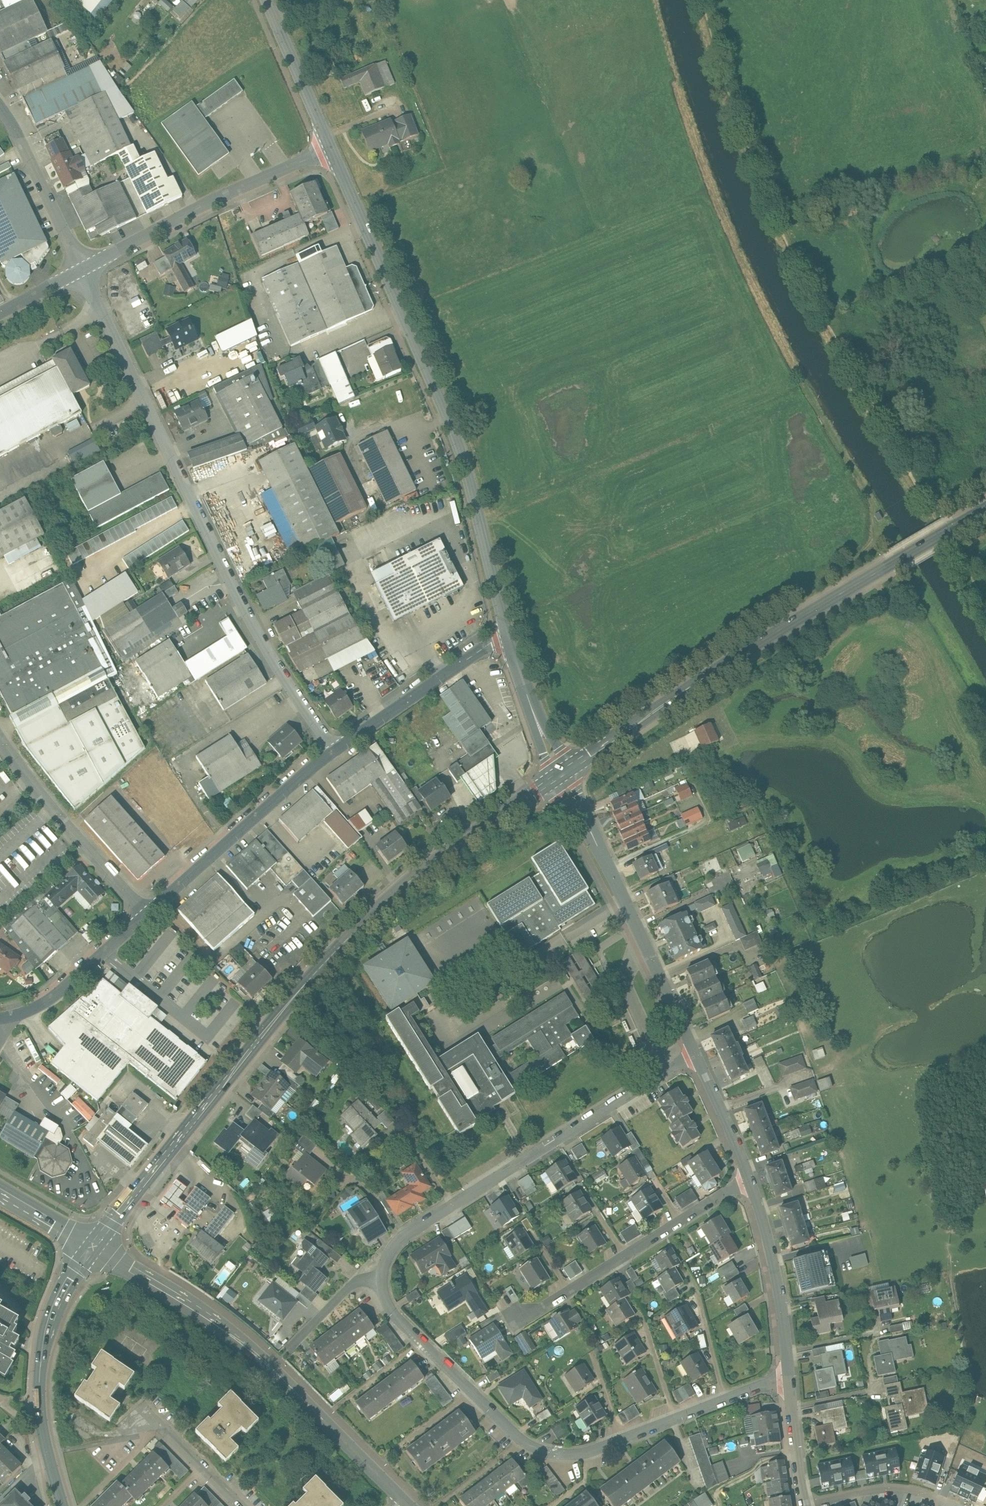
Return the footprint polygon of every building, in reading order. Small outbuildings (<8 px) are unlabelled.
[(6,10),(0,13),(0,52),(1,54),(29,41),(47,33),(31,0),(27,0),(6,10)] [(6,10),(27,0),(1,0),(6,10)] [(97,21),(113,0),(70,0),(97,21)] [(167,12),(173,7),(167,0),(162,0),(159,3),(167,12)] [(182,1),(191,9),(199,0),(183,0),(182,1)] [(34,52),(29,41),(1,54),(17,88),(62,66),(52,43),(34,52)] [(349,49),(331,56),(337,72),(356,65),(349,49)] [(395,84),(386,61),(376,65),(386,87),(395,84)] [(376,64),(356,72),(360,82),(365,96),(386,87),(376,65),(376,64)] [(90,67),(23,99),(36,126),(65,112),(103,94),(98,85),(90,67)] [(356,72),(340,79),(345,89),(360,82),(356,72)] [(134,113),(117,89),(111,79),(98,85),(103,94),(105,93),(118,120),(134,113)] [(234,79),(195,107),(204,119),(243,91),(234,79)] [(103,94),(65,112),(92,166),(118,153),(131,147),(118,120),(105,93),(103,94)] [(195,107),(192,102),(162,124),(199,175),(229,153),(204,119),(195,107)] [(410,116),(396,121),(399,130),(403,139),(403,140),(418,135),(410,116)] [(391,120),(362,132),(370,152),(389,144),(390,148),(399,144),(398,140),(403,139),(399,130),(395,131),(391,120)] [(131,147),(118,153),(121,158),(135,151),(133,146),(131,147)] [(66,147),(50,154),(54,161),(69,153),(66,147)] [(140,160),(136,152),(121,159),(147,213),(182,196),(173,177),(168,180),(155,153),(140,160)] [(54,161),(53,161),(66,189),(76,184),(75,182),(81,179),(78,172),(84,169),(79,158),(72,161),(69,153),(54,161)] [(0,166),(0,173),(11,168),(9,162),(0,166)] [(0,181),(0,260),(2,264),(47,243),(15,174),(0,181)] [(90,186),(69,196),(86,232),(96,227),(100,236),(137,218),(119,182),(94,194),(90,186)] [(313,184),(291,194),(300,214),(304,224),(321,217),(327,214),(327,213),(326,213),(322,205),(323,204),(317,191),(316,192),(314,185),(313,184)] [(239,208),(232,211),(234,216),(241,213),(239,208)] [(332,212),(327,214),(321,217),(328,233),(339,229),(332,212)] [(285,221),(252,235),(261,256),(309,235),(304,224),(300,214),(291,218),(290,214),(284,217),(285,221)] [(187,239),(163,253),(165,257),(172,269),(184,290),(193,285),(181,264),(196,255),(187,239)] [(47,243),(2,264),(3,266),(8,268),(7,273),(8,277),(11,281),(14,283),(19,283),(23,282),(26,280),(29,276),(29,273),(29,270),(28,268),(28,267),(31,265),(32,269),(36,267),(34,264),(35,263),(37,266),(48,250),(49,248),(49,246),(47,243)] [(318,255),(299,263),(318,307),(328,329),(372,310),(373,307),(366,288),(366,286),(364,286),(356,268),(352,266),(346,269),(336,247),(318,255)] [(315,248),(296,256),(299,263),(318,255),(315,248)] [(165,257),(154,263),(161,276),(172,269),(165,257)] [(299,263),(262,279),(281,323),(318,307),(299,263)] [(211,284),(209,289),(220,292),(222,287),(227,289),(230,278),(220,275),(217,285),(211,284)] [(165,294),(173,295),(175,286),(167,285),(165,294)] [(318,307),(281,323),(291,346),(328,329),(318,307)] [(189,320),(167,331),(176,350),(198,339),(189,320)] [(252,320),(215,338),(223,353),(257,336),(252,320)] [(156,332),(140,340),(148,357),(165,350),(156,332)] [(386,338),(374,343),(368,346),(372,357),(373,356),(374,356),(374,355),(391,348),(393,353),(396,351),(395,351),(390,340),(386,338)] [(391,348),(374,355),(374,356),(373,356),(372,360),(369,361),(377,380),(383,377),(383,378),(384,377),(384,378),(401,371),(393,353),(391,348)] [(71,350),(52,360),(54,363),(57,369),(72,396),(72,395),(90,386),(71,350)] [(336,351),(319,359),(326,375),(330,384),(331,384),(346,377),(336,351)] [(321,364),(305,371),(300,360),(300,359),(293,362),(294,363),(277,370),(281,379),(282,379),(284,378),(289,388),(299,383),(304,396),(321,389),(320,388),(316,379),(326,375),(321,364)] [(0,392),(0,399),(57,369),(54,363),(0,392)] [(272,400),(260,364),(213,387),(239,437),(246,451),(254,448),(252,443),(282,428),(269,402),(272,400)] [(50,430),(53,435),(55,436),(62,432),(63,430),(60,425),(82,413),(72,395),(72,396),(57,369),(0,399),(0,457),(50,430)] [(326,375),(316,379),(320,388),(330,384),(326,375)] [(346,377),(331,384),(339,403),(355,396),(346,377)] [(199,401),(175,413),(183,431),(208,419),(199,401)] [(335,418),(317,426),(320,432),(318,432),(322,441),(323,440),(327,448),(345,440),(341,431),(343,431),(340,426),(339,426),(335,418)] [(312,420),(297,426),(301,434),(315,427),(312,420)] [(282,428),(252,443),(254,448),(286,436),(282,428)] [(387,431),(358,445),(387,504),(416,490),(387,431)] [(239,437),(189,454),(194,469),(246,451),(239,437)] [(94,439),(78,448),(79,449),(74,452),(78,461),(84,458),(100,450),(94,439)] [(295,444),(259,462),(272,489),(308,472),(307,470),(295,444)] [(340,454),(307,470),(308,472),(334,524),(367,508),(340,454)] [(104,463),(71,480),(97,528),(169,490),(161,473),(121,494),(104,463)] [(334,524),(308,472),(272,489),(304,552),(332,538),(339,534),(334,524)] [(304,552),(272,489),(261,495),(293,558),(304,552)] [(171,497),(67,553),(74,565),(136,532),(135,530),(177,508),(171,497)] [(0,512),(0,558),(5,556),(37,538),(44,534),(25,499),(0,512)] [(182,520),(122,559),(129,570),(189,531),(182,520)] [(5,556),(9,564),(42,547),(37,538),(5,556)] [(332,538),(315,546),(318,552),(335,544),(332,538)] [(440,541),(371,575),(394,622),(453,593),(454,595),(459,593),(457,591),(464,587),(440,541)] [(335,544),(318,552),(329,573),(345,565),(335,544)] [(180,549),(159,562),(168,577),(189,565),(180,549)] [(49,554),(44,556),(53,574),(58,571),(49,554)] [(286,598),(289,596),(289,586),(291,585),(283,570),(272,575),(277,585),(280,584),(286,598)] [(125,573),(83,601),(93,621),(138,593),(125,573)] [(272,575),(263,579),(268,590),(256,595),(264,611),(276,605),(277,606),(288,601),(286,598),(280,584),(277,585),(272,575)] [(329,575),(293,593),(298,602),(334,584),(329,575)] [(72,579),(60,586),(0,618),(0,693),(12,716),(10,717),(26,748),(75,810),(145,748),(118,698),(108,679),(117,674),(72,579)] [(171,580),(160,587),(164,593),(164,594),(175,587),(171,580)] [(334,584),(298,602),(302,611),(339,593),(334,584)] [(175,587),(164,594),(164,593),(163,593),(167,600),(179,592),(175,587)] [(131,614),(103,631),(118,655),(151,634),(147,628),(174,611),(173,610),(167,600),(163,593),(137,610),(131,614)] [(339,593),(302,611),(314,633),(350,615),(339,593)] [(132,603),(127,607),(131,614),(137,610),(132,603)] [(174,611),(147,628),(151,634),(118,655),(123,662),(187,622),(183,615),(187,613),(182,605),(173,610),(174,611)] [(302,611),(274,625),(285,648),(314,633),(302,611)] [(350,615),(314,633),(327,659),(366,639),(350,615)] [(169,641),(136,662),(152,687),(151,688),(152,689),(153,689),(159,698),(192,677),(195,681),(246,649),(228,620),(220,625),(228,638),(198,657),(200,661),(187,669),(169,641)] [(314,633),(285,648),(291,658),(300,673),(327,659),(314,633)] [(249,654),(206,682),(224,710),(267,683),(249,654)] [(499,732),(463,680),(450,689),(450,690),(441,695),(452,712),(469,737),(480,730),(480,731),(487,741),(499,732)] [(341,690),(324,702),(335,719),(352,707),(341,690)] [(469,737),(452,712),(443,718),(461,743),(469,737)] [(711,724),(694,732),(702,749),(715,743),(716,746),(720,744),(718,741),(711,724)] [(286,726),(268,742),(276,750),(278,749),(285,756),(301,742),(286,726)] [(469,755),(448,769),(457,783),(461,781),(493,760),(498,757),(487,741),(480,731),(480,730),(469,737),(461,743),(469,755)] [(249,748),(241,753),(231,736),(197,758),(210,778),(199,785),(209,800),(261,767),(249,748)] [(377,744),(326,779),(344,803),(371,784),(394,768),(377,744)] [(493,760),(461,781),(478,805),(495,792),(493,760)] [(399,776),(394,768),(371,784),(399,824),(421,808),(418,803),(409,791),(404,783),(399,776)] [(408,780),(403,773),(399,776),(404,783),(408,780)] [(439,788),(434,781),(420,792),(419,792),(423,799),(426,802),(425,802),(431,810),(450,797),(442,786),(439,788)] [(692,794),(687,783),(681,786),(686,797),(692,794)] [(318,786),(279,820),(299,842),(332,812),(337,808),(318,786)] [(420,792),(416,786),(409,791),(418,803),(423,799),(419,792),(420,792)] [(686,797),(681,786),(676,788),(681,800),(686,797)] [(633,793),(610,804),(615,813),(635,804),(637,803),(633,793)] [(166,859),(112,797),(85,821),(139,882),(166,859)] [(615,813),(613,814),(617,823),(640,813),(635,804),(615,813)] [(703,818),(698,807),(692,810),(697,821),(703,818)] [(344,816),(337,808),(332,812),(339,820),(344,816)] [(365,810),(348,821),(358,832),(373,822),(365,810)] [(697,821),(692,810),(687,812),(692,823),(697,821)] [(687,812),(681,815),(686,826),(692,823),(687,812)] [(640,813),(617,823),(621,832),(642,823),(644,822),(640,813)] [(722,826),(725,833),(746,825),(743,817),(722,826)] [(621,832),(619,833),(623,842),(646,832),(642,823),(621,832)] [(268,830),(227,866),(247,890),(271,869),(286,886),(292,881),(304,870),(268,830)] [(646,832),(623,842),(628,852),(650,841),(646,832)] [(402,841),(396,833),(376,847),(388,863),(405,851),(399,843),(402,841)] [(588,890),(558,842),(531,859),(540,873),(529,880),(559,927),(595,905),(587,891),(588,890)] [(743,861),(756,854),(750,843),(737,849),(743,861)] [(652,849),(642,854),(645,860),(650,857),(655,855),(652,849)] [(775,877),(783,874),(773,853),(756,861),(763,876),(773,872),(775,877)] [(645,860),(633,865),(641,881),(657,874),(657,873),(656,873),(649,858),(650,858),(650,857),(645,860)] [(704,864),(709,875),(722,870),(717,858),(704,864)] [(80,865),(69,875),(73,880),(84,870),(80,865)] [(105,893),(84,870),(73,880),(78,885),(75,888),(76,888),(91,905),(105,893)] [(304,870),(292,881),(299,889),(311,878),(304,870)] [(350,870),(339,880),(352,894),(362,885),(350,870)] [(218,874),(177,910),(204,940),(245,904),(218,874)] [(69,875),(67,877),(67,878),(55,888),(46,897),(57,909),(74,894),(72,892),(76,888),(75,888),(78,885),(73,880),(69,875)] [(674,875),(660,881),(662,886),(668,884),(676,880),(674,875)] [(299,889),(293,894),(313,917),(331,901),(311,878),(299,889)] [(529,879),(487,905),(519,956),(561,930),(559,927),(529,880),(529,879)] [(352,894),(339,880),(329,889),(341,903),(352,894)] [(51,883),(41,892),(46,897),(55,888),(51,883)] [(662,886),(646,893),(651,904),(673,894),(668,884),(662,886)] [(41,892),(8,922),(12,926),(12,927),(44,963),(67,942),(78,933),(57,909),(46,897),(41,892)] [(673,894),(651,904),(656,915),(678,905),(673,894)] [(715,906),(711,895),(705,898),(710,908),(715,906)] [(710,908),(705,898),(700,900),(705,910),(710,908)] [(700,900),(695,903),(699,913),(705,910),(700,900)] [(245,904),(204,940),(214,951),(255,915),(245,904)] [(731,904),(721,908),(724,913),(734,909),(731,904)] [(734,909),(724,913),(726,919),(736,914),(734,909)] [(685,914),(660,925),(676,961),(701,949),(685,914)] [(736,914),(726,919),(729,924),(739,920),(736,914)] [(739,920),(729,924),(731,930),(741,925),(739,920)] [(44,963),(12,927),(12,926),(8,922),(3,926),(36,970),(44,963)] [(716,928),(714,923),(704,928),(706,933),(716,928)] [(741,925),(731,930),(734,935),(744,930),(741,925)] [(744,930),(734,935),(736,941),(740,939),(746,936),(744,930)] [(746,936),(740,939),(745,950),(762,943),(756,931),(746,936)] [(492,1038),(495,1044),(487,1050),(478,1035),(437,1060),(411,1018),(419,1013),(418,1013),(425,1009),(416,994),(433,983),(407,942),(366,968),(392,1009),(396,1006),(398,1011),(386,1019),(430,1090),(432,1088),(440,1100),(438,1101),(459,1136),(477,1125),(476,1123),(495,1111),(493,1108),(515,1094),(513,1091),(566,1057),(558,1045),(571,1037),(571,1036),(572,1035),(565,1025),(579,1017),(572,1006),(573,1006),(564,993),(492,1038)] [(234,950),(238,955),(242,952),(249,960),(252,957),(241,943),(234,950)] [(0,945),(0,967),(9,973),(14,966),(16,967),(20,962),(18,960),(19,958),(0,945)] [(563,960),(585,1001),(596,995),(593,989),(601,985),(583,950),(563,960)] [(708,961),(686,971),(694,988),(715,978),(708,961)] [(272,979),(258,964),(238,984),(252,999),(272,979)] [(534,964),(529,967),(535,976),(540,973),(534,964)] [(762,977),(756,964),(750,967),(756,980),(762,977)] [(715,978),(694,988),(701,1004),(722,995),(715,978)] [(122,994),(103,979),(48,1028),(64,1047),(51,1064),(99,1102),(130,1064),(177,1102),(208,1063),(151,1017),(158,1008),(129,985),(122,994)] [(758,990),(766,988),(764,982),(756,984),(758,990)] [(722,995),(701,1004),(709,1021),(730,1011),(722,995)] [(754,999),(744,1003),(748,1014),(758,1009),(754,999)] [(754,1015),(742,1020),(746,1031),(758,1026),(754,1015)] [(578,1031),(573,1021),(567,1024),(572,1034),(578,1031)] [(293,1027),(286,1036),(296,1043),(303,1035),(293,1027)] [(572,1035),(571,1036),(571,1037),(579,1049),(594,1040),(586,1027),(572,1035)] [(724,1028),(719,1031),(719,1032),(711,1037),(713,1041),(713,1043),(715,1047),(717,1048),(733,1040),(727,1029),(725,1030),(724,1028)] [(733,1040),(717,1048),(719,1053),(718,1055),(720,1060),(739,1051),(737,1045),(735,1046),(733,1040)] [(298,1041),(282,1062),(283,1063),(295,1072),(302,1064),(316,1074),(315,1075),(316,1076),(327,1062),(320,1056),(320,1055),(317,1053),(309,1047),(308,1049),(298,1041)] [(821,1042),(811,1045),(816,1060),(826,1057),(821,1042)] [(788,1047),(791,1055),(800,1053),(797,1044),(788,1047)] [(739,1051),(720,1060),(722,1063),(724,1063),(727,1070),(743,1063),(740,1056),(741,1056),(739,1051)] [(756,1067),(765,1063),(762,1056),(753,1059),(756,1067)] [(801,1056),(795,1058),(799,1070),(805,1068),(801,1056)] [(799,1070),(795,1058),(790,1060),(794,1072),(799,1070)] [(790,1060),(784,1062),(789,1074),(794,1072),(790,1060)] [(784,1062),(779,1064),(783,1075),(789,1074),(784,1062)] [(295,1072),(283,1063),(279,1069),(285,1074),(294,1081),(297,1077),(294,1074),(295,1072)] [(743,1063),(727,1070),(726,1071),(728,1075),(729,1075),(732,1081),(740,1077),(741,1078),(746,1076),(746,1074),(748,1073),(743,1063)] [(281,1079),(272,1072),(262,1084),(279,1098),(289,1086),(281,1079)] [(294,1081),(285,1074),(281,1079),(289,1086),(295,1091),(299,1086),(294,1081)] [(830,1077),(818,1081),(821,1092),(833,1088),(830,1077)] [(813,1080),(807,1082),(811,1093),(817,1091),(813,1080)] [(807,1082),(802,1084),(806,1095),(811,1093),(807,1082)] [(71,1083),(62,1092),(68,1099),(77,1090),(71,1083)] [(279,1098),(262,1084),(252,1096),(262,1104),(270,1110),(279,1098)] [(802,1084),(796,1086),(800,1097),(806,1095),(802,1084)] [(796,1086),(791,1088),(795,1099),(800,1097),(796,1086)] [(672,1125),(686,1117),(692,1114),(686,1104),(688,1103),(685,1098),(683,1099),(677,1090),(657,1102),(662,1109),(660,1110),(666,1120),(668,1119),(672,1125)] [(135,1094),(132,1094),(122,1107),(137,1120),(145,1111),(144,1110),(148,1105),(135,1094)] [(89,1121),(96,1113),(79,1096),(72,1103),(89,1121)] [(6,1097),(0,1107),(0,1113),(10,1119),(14,1111),(15,1112),(19,1105),(6,1097)] [(370,1114),(358,1100),(350,1108),(353,1112),(344,1120),(355,1132),(351,1136),(363,1149),(377,1136),(373,1132),(382,1123),(378,1119),(377,1121),(371,1115),(372,1114),(371,1113),(370,1114)] [(758,1103),(753,1105),(754,1107),(744,1110),(749,1122),(765,1116),(761,1104),(759,1105),(758,1103)] [(270,1110),(262,1104),(258,1109),(262,1113),(270,1119),(274,1113),(270,1110)] [(258,1109),(253,1105),(245,1115),(253,1121),(254,1121),(255,1122),(262,1113),(258,1109)] [(122,1107),(121,1107),(116,1114),(119,1117),(118,1118),(131,1128),(137,1120),(122,1107)] [(90,1131),(84,1139),(94,1147),(98,1142),(102,1136),(103,1137),(117,1120),(118,1118),(119,1117),(116,1114),(109,1108),(99,1120),(90,1131)] [(14,1111),(10,1119),(0,1136),(0,1138),(34,1158),(35,1156),(49,1132),(40,1127),(15,1112),(14,1111)] [(394,1121),(385,1111),(377,1118),(382,1123),(387,1128),(394,1121)] [(99,1120),(95,1116),(86,1128),(90,1131),(99,1120)] [(239,1116),(236,1121),(243,1127),(247,1123),(239,1116)] [(765,1116),(749,1122),(751,1127),(749,1128),(751,1133),(770,1127),(765,1116)] [(686,1117),(672,1125),(669,1127),(673,1134),(671,1135),(676,1144),(678,1143),(682,1149),(700,1138),(694,1130),(696,1128),(693,1123),(691,1124),(686,1117)] [(59,1127),(45,1119),(40,1127),(49,1132),(54,1135),(57,1129),(59,1127)] [(102,1136),(98,1142),(130,1169),(149,1146),(117,1120),(103,1137),(102,1136)] [(244,1132),(234,1124),(225,1135),(223,1133),(215,1143),(228,1154),(242,1138),(255,1149),(248,1158),(258,1166),(267,1156),(264,1154),(278,1137),(271,1130),(269,1133),(255,1122),(254,1121),(253,1121),(244,1132)] [(770,1127),(751,1133),(753,1138),(755,1138),(757,1145),(774,1138),(770,1127)] [(619,1128),(603,1139),(614,1156),(629,1146),(630,1146),(626,1140),(619,1128)] [(54,1135),(49,1132),(35,1156),(39,1158),(42,1170),(53,1176),(64,1173),(71,1162),(68,1151),(57,1144),(61,1138),(59,1130),(57,1129),(54,1135)] [(304,1135),(294,1148),(303,1155),(304,1154),(308,1157),(317,1146),(304,1135)] [(640,1147),(633,1136),(626,1140),(630,1146),(629,1146),(632,1151),(638,1148),(640,1147)] [(774,1138),(757,1145),(762,1156),(771,1152),(772,1153),(775,1152),(775,1151),(778,1150),(774,1138)] [(588,1154),(581,1144),(576,1147),(583,1157),(588,1154)] [(583,1157),(576,1147),(571,1150),(578,1160),(583,1157)] [(638,1148),(632,1151),(631,1152),(634,1158),(635,1157),(640,1165),(646,1161),(638,1148)] [(694,1161),(688,1164),(689,1164),(684,1167),(690,1178),(712,1164),(706,1153),(694,1161)] [(303,1155),(293,1168),(292,1166),(284,1176),(297,1186),(303,1177),(314,1186),(327,1171),(326,1171),(308,1157),(304,1154),(303,1155)] [(690,1155),(680,1162),(684,1167),(689,1164),(688,1164),(694,1161),(690,1155)] [(634,1158),(619,1168),(630,1186),(638,1181),(640,1180),(639,1180),(646,1175),(643,1171),(640,1165),(635,1157),(634,1158)] [(814,1160),(803,1164),(805,1170),(816,1166),(814,1160)] [(564,1161),(547,1171),(553,1181),(570,1170),(564,1161)] [(650,1166),(646,1161),(640,1165),(643,1171),(650,1166)] [(776,1161),(770,1163),(770,1165),(765,1167),(768,1175),(767,1176),(769,1183),(786,1177),(780,1162),(776,1163),(776,1161)] [(712,1164),(690,1178),(697,1189),(702,1186),(706,1191),(716,1184),(713,1179),(719,1175),(712,1164)] [(388,1199),(387,1200),(394,1210),(397,1215),(411,1206),(409,1203),(422,1196),(420,1193),(430,1187),(423,1176),(423,1175),(422,1175),(416,1165),(407,1171),(408,1172),(415,1183),(402,1191),(401,1191),(388,1199)] [(570,1170),(553,1181),(559,1190),(576,1180),(570,1170)] [(603,1170),(593,1176),(597,1183),(607,1177),(603,1170)] [(535,1186),(528,1175),(523,1179),(529,1190),(535,1186)] [(786,1177),(769,1183),(772,1190),(773,1189),(776,1197),(781,1195),(781,1196),(788,1194),(787,1193),(791,1191),(786,1177)] [(529,1190),(523,1179),(517,1182),(524,1193),(529,1190)] [(814,1179),(804,1183),(807,1193),(818,1189),(814,1179)] [(176,1180),(160,1201),(170,1209),(172,1207),(179,1212),(184,1206),(183,1205),(184,1203),(178,1199),(186,1188),(176,1180)] [(210,1199),(196,1188),(189,1197),(203,1208),(210,1199)] [(649,1188),(632,1199),(638,1209),(655,1198),(649,1188)] [(698,1199),(691,1188),(685,1192),(692,1203),(698,1199)] [(579,1192),(562,1203),(568,1212),(585,1201),(579,1192)] [(692,1203),(685,1192),(680,1195),(687,1206),(692,1203)] [(680,1195),(675,1198),(682,1209),(687,1206),(680,1195)] [(508,1196),(489,1208),(501,1227),(520,1215),(508,1196)] [(184,1203),(183,1205),(184,1206),(179,1212),(175,1217),(188,1227),(203,1208),(189,1197),(184,1203)] [(387,1200),(388,1199),(386,1197),(381,1200),(389,1213),(394,1210),(387,1200)] [(638,1209),(633,1212),(633,1214),(637,1221),(639,1222),(644,1218),(645,1219),(662,1208),(655,1198),(638,1209)] [(585,1201),(568,1212),(573,1221),(590,1211),(585,1201)] [(368,1203),(352,1213),(361,1228),(359,1229),(364,1238),(367,1236),(370,1241),(386,1231),(377,1218),(376,1218),(372,1211),(372,1210),(368,1203)] [(791,1203),(785,1205),(786,1206),(780,1208),(783,1218),(800,1213),(797,1203),(791,1205),(791,1203)] [(225,1206),(203,1233),(213,1241),(213,1240),(234,1214),(225,1206)] [(271,1209),(254,1219),(261,1230),(278,1219),(271,1209)] [(800,1213),(783,1218),(781,1220),(783,1224),(785,1225),(786,1228),(803,1222),(800,1213)] [(343,1218),(352,1231),(357,1228),(348,1215),(343,1218)] [(465,1217),(455,1223),(462,1234),(472,1228),(465,1217)] [(527,1218),(521,1222),(527,1232),(533,1228),(527,1218)] [(719,1218),(701,1229),(711,1245),(727,1236),(730,1234),(719,1218)] [(803,1222),(786,1228),(786,1229),(785,1232),(786,1237),(789,1237),(806,1232),(803,1222)] [(455,1223),(448,1228),(454,1238),(462,1234),(455,1223)] [(642,1234),(635,1223),(630,1227),(637,1238),(642,1234)] [(588,1229),(577,1237),(578,1237),(583,1244),(584,1243),(590,1252),(587,1254),(588,1255),(606,1244),(606,1243),(605,1244),(594,1227),(595,1227),(595,1226),(588,1230),(588,1229)] [(637,1238),(630,1227),(625,1230),(632,1241),(637,1238)] [(448,1228),(442,1232),(448,1242),(454,1238),(448,1228)] [(523,1229),(505,1240),(505,1241),(506,1241),(516,1257),(515,1257),(516,1258),(534,1247),(533,1246),(523,1231),(523,1230),(523,1229)] [(632,1241),(625,1230),(620,1233),(627,1244),(632,1241)] [(806,1232),(789,1237),(791,1247),(798,1245),(799,1246),(803,1245),(803,1243),(809,1242),(806,1232)] [(203,1233),(198,1240),(195,1238),(194,1240),(195,1240),(190,1245),(199,1253),(198,1254),(208,1262),(214,1254),(218,1256),(224,1249),(213,1240),(213,1241),(203,1233)] [(711,1245),(709,1247),(714,1255),(717,1253),(722,1262),(737,1252),(727,1236),(711,1245)] [(439,1238),(411,1256),(422,1273),(436,1265),(443,1275),(456,1267),(449,1257),(450,1256),(439,1238)] [(313,1247),(305,1240),(302,1243),(303,1250),(307,1254),(301,1261),(298,1265),(307,1272),(300,1281),(306,1286),(315,1293),(326,1279),(316,1271),(320,1267),(321,1268),(328,1259),(322,1254),(328,1246),(319,1240),(313,1247)] [(342,1257),(328,1246),(322,1254),(328,1259),(330,1257),(337,1263),(342,1257)] [(670,1249),(656,1258),(665,1273),(674,1268),(679,1265),(670,1249)] [(823,1252),(795,1259),(795,1260),(798,1269),(795,1270),(799,1286),(799,1285),(802,1285),(804,1293),(804,1294),(812,1293),(832,1287),(830,1278),(832,1277),(827,1257),(825,1258),(823,1252)] [(853,1267),(869,1263),(866,1252),(850,1256),(853,1267)] [(537,1259),(520,1269),(533,1290),(549,1279),(537,1259)] [(582,1272),(576,1261),(569,1265),(576,1276),(582,1272)] [(733,1263),(722,1269),(726,1275),(736,1269),(733,1263)] [(639,1279),(632,1268),(626,1271),(631,1279),(633,1282),(639,1279)] [(665,1273),(657,1278),(666,1292),(675,1287),(683,1282),(674,1268),(665,1273)] [(726,1275),(724,1276),(727,1281),(739,1274),(736,1269),(726,1275)] [(466,1300),(476,1294),(477,1293),(466,1275),(458,1280),(458,1281),(452,1284),(451,1282),(450,1283),(451,1284),(437,1293),(449,1311),(466,1300)] [(618,1279),(603,1288),(602,1290),(605,1295),(607,1295),(613,1304),(611,1305),(612,1306),(625,1298),(629,1296),(626,1291),(618,1279)] [(633,1282),(631,1279),(626,1283),(629,1289),(626,1291),(629,1296),(638,1290),(633,1282)] [(739,1281),(723,1290),(727,1297),(728,1296),(733,1304),(748,1296),(739,1281)] [(226,1284),(219,1294),(231,1303),(238,1293),(226,1284)] [(295,1303),(273,1285),(260,1301),(283,1319),(295,1303)] [(315,1293),(306,1286),(300,1293),(312,1303),(318,1295),(315,1293)] [(519,1299),(510,1286),(505,1290),(513,1303),(519,1299)] [(675,1287),(666,1292),(663,1294),(669,1303),(680,1296),(675,1287)] [(894,1288),(871,1293),(874,1307),(878,1306),(881,1321),(891,1319),(889,1307),(898,1305),(894,1288)] [(416,1290),(405,1297),(409,1303),(420,1296),(416,1290)] [(312,1303),(300,1293),(295,1299),(307,1308),(312,1303)] [(476,1294),(466,1300),(478,1318),(487,1312),(476,1294)] [(824,1296),(811,1299),(813,1307),(818,1306),(826,1304),(824,1296)] [(612,1306),(605,1310),(606,1311),(607,1310),(617,1326),(616,1327),(636,1315),(635,1314),(634,1315),(624,1299),(625,1299),(625,1298),(612,1306)] [(826,1304),(818,1306),(821,1318),(811,1320),(815,1336),(831,1333),(828,1321),(842,1317),(838,1301),(826,1304)] [(746,1304),(734,1310),(738,1316),(749,1309),(746,1304)] [(685,1305),(666,1317),(667,1317),(678,1337),(677,1337),(678,1338),(698,1327),(697,1326),(696,1327),(685,1307),(686,1306),(685,1305)] [(0,1310),(0,1375),(6,1378),(14,1364),(11,1362),(16,1354),(10,1351),(12,1347),(15,1348),(20,1340),(14,1336),(18,1328),(15,1327),(19,1320),(1,1309),(0,1310)] [(374,1328),(360,1310),(350,1318),(364,1335),(374,1328)] [(569,1310),(560,1315),(560,1314),(558,1315),(557,1313),(556,1313),(552,1315),(552,1316),(554,1319),(549,1322),(549,1323),(552,1322),(561,1337),(559,1339),(579,1327),(579,1326),(578,1326),(575,1322),(579,1319),(575,1312),(571,1314),(568,1311),(569,1310)] [(746,1316),(729,1327),(740,1344),(757,1334),(746,1316)] [(364,1335),(350,1318),(340,1325),(354,1343),(364,1335)] [(386,1323),(376,1331),(380,1335),(389,1328),(386,1323)] [(494,1324),(469,1340),(481,1359),(495,1350),(501,1360),(512,1353),(505,1342),(494,1324)] [(902,1324),(889,1326),(891,1333),(904,1331),(902,1324)] [(354,1343),(340,1325),(330,1333),(344,1351),(354,1343)] [(461,1325),(444,1336),(449,1343),(466,1333),(461,1325)] [(389,1328),(380,1335),(384,1340),(393,1333),(389,1328)] [(532,1343),(525,1332),(519,1335),(526,1346),(532,1343)] [(344,1351),(330,1333),(325,1336),(326,1338),(322,1341),(321,1340),(320,1341),(334,1358),(344,1351)] [(393,1333),(384,1340),(387,1345),(397,1338),(393,1333)] [(634,1333),(614,1345),(615,1346),(618,1344),(629,1362),(626,1364),(627,1364),(646,1352),(645,1352),(633,1334),(634,1333)] [(526,1346),(519,1335),(514,1338),(525,1355),(530,1352),(526,1346)] [(888,1340),(878,1342),(881,1356),(874,1358),(878,1376),(895,1373),(893,1361),(907,1358),(905,1347),(911,1346),(911,1345),(907,1346),(906,1337),(888,1341),(888,1340)] [(397,1338),(387,1345),(391,1350),(400,1343),(397,1338)] [(334,1358),(320,1341),(310,1348),(324,1366),(334,1358)] [(400,1343),(391,1350),(395,1355),(404,1347),(400,1343)] [(532,1343),(526,1346),(530,1352),(535,1348),(532,1343)] [(825,1347),(812,1350),(814,1357),(823,1356),(823,1354),(826,1354),(825,1347)] [(826,1354),(823,1354),(823,1356),(824,1362),(821,1363),(822,1370),(815,1371),(819,1391),(836,1387),(833,1372),(846,1370),(842,1351),(826,1354)] [(113,1361),(101,1353),(91,1368),(96,1371),(87,1385),(84,1383),(74,1398),(86,1406),(87,1405),(98,1413),(110,1421),(120,1407),(113,1402),(123,1388),(124,1389),(134,1375),(113,1361)] [(697,1353),(681,1362),(682,1363),(683,1363),(689,1374),(688,1374),(693,1381),(709,1372),(697,1353)] [(411,1361),(383,1382),(397,1400),(425,1378),(411,1361)] [(582,1364),(564,1375),(575,1393),(593,1381),(582,1364)] [(643,1368),(635,1373),(635,1372),(632,1374),(633,1374),(623,1381),(625,1381),(638,1402),(637,1403),(637,1404),(657,1392),(657,1391),(656,1391),(642,1370),(643,1369),(643,1368)] [(524,1370),(498,1386),(510,1405),(523,1397),(529,1408),(542,1400),(524,1370)] [(497,1371),(486,1377),(490,1383),(500,1376),(497,1371)] [(453,1400),(434,1376),(425,1383),(444,1407),(453,1400)] [(896,1376),(883,1379),(884,1386),(898,1383),(896,1376)] [(383,1382),(355,1403),(369,1421),(397,1400),(383,1382)] [(898,1383),(884,1386),(886,1393),(892,1391),(901,1390),(900,1382),(898,1383)] [(689,1383),(683,1386),(690,1398),(696,1394),(689,1383)] [(690,1398),(683,1386),(678,1389),(684,1400),(690,1398)] [(684,1400),(678,1389),(673,1392),(679,1403),(684,1400)] [(895,1406),(884,1408),(890,1433),(907,1429),(904,1415),(919,1412),(918,1407),(926,1405),(922,1390),(902,1394),(901,1390),(892,1391),(895,1406)] [(231,1393),(218,1406),(222,1410),(210,1422),(208,1420),(195,1433),(205,1443),(206,1442),(216,1452),(216,1453),(226,1463),(239,1450),(233,1445),(245,1433),(246,1434),(258,1421),(240,1403),(241,1403),(231,1393)] [(593,1397),(576,1408),(582,1417),(599,1407),(593,1397)] [(641,1415),(634,1404),(628,1408),(635,1418),(641,1415)] [(759,1404),(747,1406),(748,1416),(751,1416),(761,1414),(759,1404)] [(826,1404),(813,1407),(815,1414),(821,1413),(821,1411),(827,1410),(826,1404)] [(582,1417),(575,1422),(581,1431),(585,1432),(590,1429),(588,1426),(605,1416),(599,1407),(582,1417)] [(635,1418),(628,1408),(623,1411),(630,1421),(635,1418)] [(827,1410),(821,1411),(821,1413),(824,1426),(815,1428),(818,1446),(835,1444),(832,1430),(847,1428),(843,1408),(827,1410)] [(548,1409),(536,1417),(540,1423),(552,1416),(548,1409)] [(623,1411),(617,1415),(624,1425),(630,1421),(623,1411)] [(476,1432),(460,1412),(442,1425),(458,1445),(476,1432)] [(761,1414),(751,1416),(752,1426),(777,1422),(776,1412),(761,1414)] [(562,1422),(551,1429),(555,1434),(566,1428),(562,1422)] [(777,1422),(752,1426),(754,1435),(779,1431),(777,1422)] [(458,1445),(442,1425),(425,1438),(440,1459),(458,1445)] [(566,1428),(555,1434),(558,1440),(569,1433),(566,1428)] [(779,1431),(754,1435),(754,1439),(751,1439),(752,1446),(756,1446),(781,1442),(779,1431)] [(711,1465),(700,1433),(689,1437),(707,1491),(718,1484),(711,1465)] [(440,1459),(425,1438),(407,1452),(422,1472),(440,1459)] [(160,1442),(154,1447),(158,1451),(163,1445),(160,1442)] [(642,1460),(655,1477),(678,1460),(679,1462),(680,1462),(665,1442),(642,1460)] [(0,1445),(0,1480),(5,1484),(22,1467),(0,1445)] [(158,1451),(155,1454),(160,1458),(168,1450),(163,1445),(158,1451)] [(709,1447),(711,1454),(719,1453),(717,1446),(709,1447)] [(923,1447),(914,1477),(936,1484),(945,1454),(923,1447)] [(895,1449),(862,1456),(866,1475),(873,1474),(874,1478),(893,1474),(893,1470),(899,1468),(895,1449)] [(168,1450),(160,1458),(164,1463),(172,1454),(168,1450)] [(121,1485),(120,1486),(136,1501),(169,1468),(168,1467),(164,1463),(160,1458),(155,1454),(154,1453),(121,1485)] [(172,1454),(164,1463),(168,1467),(176,1458),(172,1454)] [(176,1458),(168,1467),(169,1468),(172,1471),(180,1462),(176,1458)] [(850,1458),(817,1465),(821,1484),(828,1483),(829,1487),(849,1483),(848,1479),(854,1477),(853,1470),(850,1458)] [(621,1475),(634,1493),(655,1477),(642,1460),(621,1475)] [(784,1460),(769,1463),(769,1466),(761,1467),(763,1480),(771,1478),(772,1482),(787,1479),(784,1460)] [(524,1476),(512,1461),(501,1469),(514,1486),(519,1482),(522,1486),(525,1486),(530,1483),(530,1479),(526,1474),(524,1476)] [(723,1461),(711,1465),(718,1484),(729,1479),(723,1461)] [(180,1462),(172,1471),(176,1475),(185,1466),(180,1462)] [(961,1462),(949,1490),(975,1500),(985,1473),(985,1472),(961,1462)] [(533,1467),(537,1473),(543,1469),(538,1463),(533,1467)] [(185,1466),(176,1475),(181,1479),(189,1471),(185,1466)] [(543,1469),(537,1473),(541,1478),(550,1471),(547,1466),(543,1469)] [(514,1486),(501,1469),(491,1476),(504,1493),(514,1486)] [(550,1471),(541,1478),(545,1483),(554,1476),(550,1471)] [(621,1475),(601,1491),(613,1505),(617,1505),(634,1493),(621,1475)] [(504,1493),(491,1476),(481,1484),(494,1501),(504,1493)] [(554,1476),(545,1483),(548,1488),(558,1480),(554,1476)] [(303,1491),(307,1495),(295,1505),(342,1505),(325,1489),(326,1488),(315,1478),(303,1491)] [(787,1479),(772,1482),(773,1488),(767,1489),(768,1500),(789,1497),(787,1479)] [(558,1480),(548,1488),(552,1492),(561,1485),(558,1480)] [(93,1505),(124,1505),(132,1498),(120,1486),(121,1485),(117,1482),(93,1505)] [(481,1484),(471,1492),(481,1505),(487,1505),(494,1501),(481,1484)] [(561,1485),(552,1492),(556,1497),(565,1490),(561,1485)] [(205,1486),(196,1495),(200,1499),(209,1490),(205,1486)] [(0,1505),(31,1505),(28,1503),(31,1500),(25,1494),(22,1497),(15,1490),(0,1505)] [(209,1490),(200,1499),(205,1503),(213,1495),(209,1490)] [(586,1491),(567,1505),(597,1505),(586,1491)] [(460,1500),(464,1505),(481,1505),(471,1492),(460,1500)] [(693,1500),(697,1505),(712,1505),(713,1505),(705,1493),(693,1500)] [(205,1503),(200,1499),(196,1495),(195,1494),(183,1505),(207,1505),(205,1503)] [(205,1503),(207,1505),(210,1505),(217,1499),(213,1495),(205,1503)] [(768,1500),(769,1505),(791,1505),(789,1497),(790,1497),(789,1497),(768,1500)]
